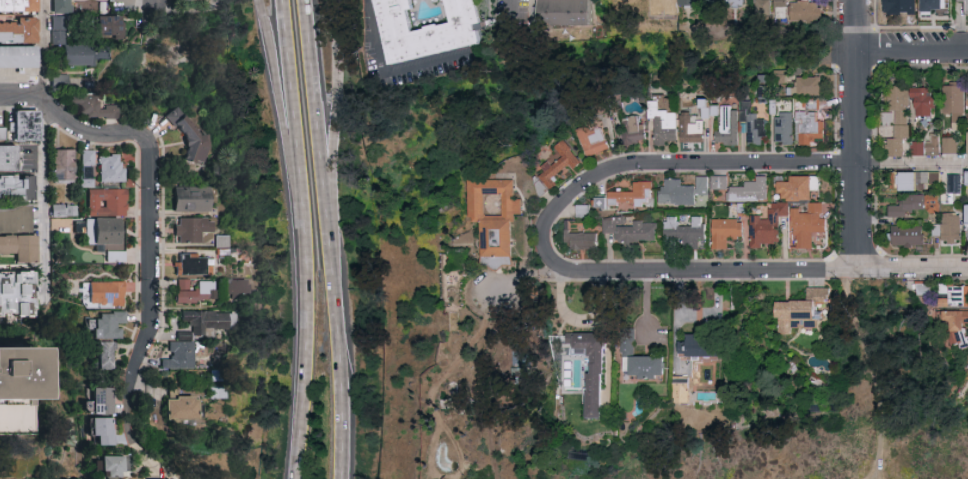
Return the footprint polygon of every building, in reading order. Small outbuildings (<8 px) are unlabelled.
[(40,11),(40,0),(0,0),(0,12),(40,11)] [(72,0),(54,0),(54,12),(71,13),(72,0)] [(545,25),(599,24),(598,0),(545,0),(545,25)] [(759,17),(773,17),(772,0),(758,0),(759,17)] [(792,1),(793,22),(823,21),(823,0),(809,0),(792,1)] [(895,8),(916,9),(917,0),(895,0),(895,8)] [(921,8),(947,9),(947,0),(921,0),(921,8)] [(66,15),(52,15),(52,44),(66,43),(66,15)] [(100,35),(125,35),(124,15),(99,16),(100,35)] [(40,17),(20,17),(20,21),(0,22),(0,42),(40,42),(40,17)] [(65,45),(66,66),(96,65),(95,58),(108,57),(108,43),(65,45)] [(41,46),(0,46),(0,68),(40,68),(41,46)] [(786,73),(775,73),(774,81),(786,82),(786,73)] [(823,76),(799,76),(799,86),(790,86),(790,93),(823,94),(823,76)] [(955,129),(966,129),(966,82),(945,82),(945,103),(942,103),(942,113),(954,113),(955,129)] [(889,85),(890,111),(879,111),(880,134),(893,134),(894,137),(889,137),(890,156),(905,155),(904,138),(912,138),(909,85),(889,85)] [(936,86),(913,87),(914,99),(918,99),(918,115),(936,115),(936,86)] [(120,104),(101,104),(101,94),(75,93),(74,116),(119,117),(120,104)] [(741,144),(742,131),(750,131),(749,143),(766,144),(767,116),(754,115),(754,100),(744,99),(744,109),(734,109),(735,105),(724,105),(723,130),(719,130),(718,143),(741,144)] [(826,143),(826,120),(819,120),(819,107),(821,107),(821,100),(799,100),(799,143),(826,143)] [(187,153),(197,165),(217,148),(178,104),(166,115),(194,147),(187,153)] [(43,140),(42,110),(17,110),(18,141),(43,140)] [(680,110),(655,110),(654,144),(671,144),(672,140),(680,140),(680,110)] [(777,113),(778,142),(796,142),(795,113),(777,113)] [(707,141),(707,120),(694,121),(693,114),(683,114),(683,142),(707,141)] [(649,142),(648,123),(642,123),(641,115),(624,116),(625,143),(649,142)] [(612,146),(604,126),(596,130),(594,123),(580,129),(591,155),(612,146)] [(941,154),(940,134),(926,135),(927,140),(913,141),(913,155),(941,154)] [(958,136),(943,137),(943,153),(958,152),(958,136)] [(543,175),(553,189),(562,183),(557,176),(573,164),(576,168),(585,162),(568,139),(557,148),(560,152),(544,163),(549,170),(543,175)] [(20,170),(20,144),(0,145),(0,171),(20,170)] [(75,149),(54,149),(54,181),(74,181),(75,149)] [(81,186),(94,187),(95,149),(82,149),(81,186)] [(100,181),(126,181),(126,167),(121,167),(120,154),(100,155),(100,181)] [(942,172),(898,171),(898,180),(898,189),(927,189),(927,183),(941,183),(942,172)] [(962,173),(949,173),(949,193),(963,192),(962,173)] [(36,198),(36,175),(24,175),(0,175),(0,198),(36,198)] [(711,175),(699,175),(699,185),(683,185),(683,178),(667,178),(667,187),(661,187),(661,203),(698,203),(698,193),(711,193),(711,175)] [(729,188),(730,175),(714,175),(714,188),(729,188)] [(730,200),(769,200),(769,175),(759,175),(759,180),(747,180),(747,185),(730,185),(730,200)] [(783,181),(784,200),(816,199),(815,175),(795,175),(795,181),(783,181)] [(521,179),(475,179),(475,221),(486,221),(486,265),(516,265),(516,213),(521,213),(521,179)] [(654,181),(636,181),(636,191),(610,191),(610,196),(601,196),(601,206),(624,206),(624,203),(637,203),(637,207),(654,207),(654,181)] [(214,210),(213,185),(176,186),(177,211),(214,210)] [(127,188),(88,189),(88,215),(127,215),(127,188)] [(891,205),(891,216),(941,215),(941,193),(903,194),(904,204),(891,205)] [(791,201),(771,202),(771,216),(752,216),(753,247),(764,247),(764,243),(781,242),(781,215),(791,214),(791,201)] [(796,209),(796,248),(814,248),(814,232),(829,233),(829,218),(823,218),(824,202),(809,202),(809,209),(796,209)] [(52,204),(53,216),(76,215),(76,203),(52,204)] [(34,209),(0,208),(0,232),(33,232),(34,209)] [(963,212),(943,213),(944,241),(963,241),(963,212)] [(682,225),(681,247),(700,247),(700,239),(706,239),(707,215),(694,215),(694,225),(682,225)] [(658,240),(658,221),(636,221),(636,226),(628,226),(628,216),(606,216),(605,232),(619,232),(619,240),(658,240)] [(667,237),(680,237),(680,216),(667,216),(667,237)] [(123,217),(87,218),(87,244),(97,244),(97,250),(110,249),(110,245),(124,244),(123,217)] [(203,243),(203,231),(215,232),(215,218),(178,217),(178,242),(203,243)] [(600,232),(571,231),(572,219),(567,219),(567,247),(600,247),(600,232)] [(934,235),(942,235),(942,223),(934,223),(934,235)] [(927,245),(926,224),(894,226),(895,246),(927,245)] [(39,234),(0,235),(0,254),(17,253),(17,263),(39,262),(39,234)] [(199,253),(181,252),(181,261),(176,261),(176,273),(208,274),(208,257),(199,257),(199,253)] [(108,261),(118,261),(119,253),(108,253),(108,261)] [(4,317),(38,315),(36,272),(0,274),(0,318),(4,317)] [(199,280),(199,289),(190,289),(190,277),(178,277),(178,301),(217,301),(217,280),(199,280)] [(247,279),(230,279),(231,292),(248,292),(247,279)] [(125,306),(124,281),(83,282),(84,307),(125,306)] [(967,306),(967,284),(943,284),(942,295),(944,295),(944,306),(967,306)] [(539,287),(530,285),(528,302),(537,303),(539,287)] [(833,287),(810,287),(810,300),(782,300),(782,333),(796,333),(796,327),(820,327),(820,302),(833,302),(833,287)] [(939,311),(939,321),(946,321),(947,333),(953,333),(953,344),(967,344),(966,322),(967,322),(967,310),(939,311)] [(123,337),(122,324),(127,324),(126,311),(97,312),(97,338),(123,337)] [(214,328),(238,328),(238,311),(183,311),(183,320),(192,320),(192,335),(214,335),(214,328)] [(195,367),(195,341),(193,341),(193,331),(178,331),(179,341),(170,341),(170,351),(172,351),(172,358),(162,358),(162,368),(195,367)] [(607,333),(569,333),(569,347),(592,347),(592,418),(607,418),(607,333)] [(692,342),(684,342),(684,354),(716,355),(716,334),(692,334),(692,342)] [(98,368),(113,369),(114,341),(99,340),(98,368)] [(31,400),(0,400),(0,349),(30,349),(31,400)] [(669,357),(634,355),(634,376),(669,377),(669,357)] [(93,386),(94,414),(113,413),(112,386),(93,386)] [(168,419),(200,420),(201,398),(168,397),(168,419)] [(114,416),(93,416),(94,435),(99,435),(99,444),(114,444),(114,416)] [(125,455),(104,455),(104,478),(124,478),(125,455)]
